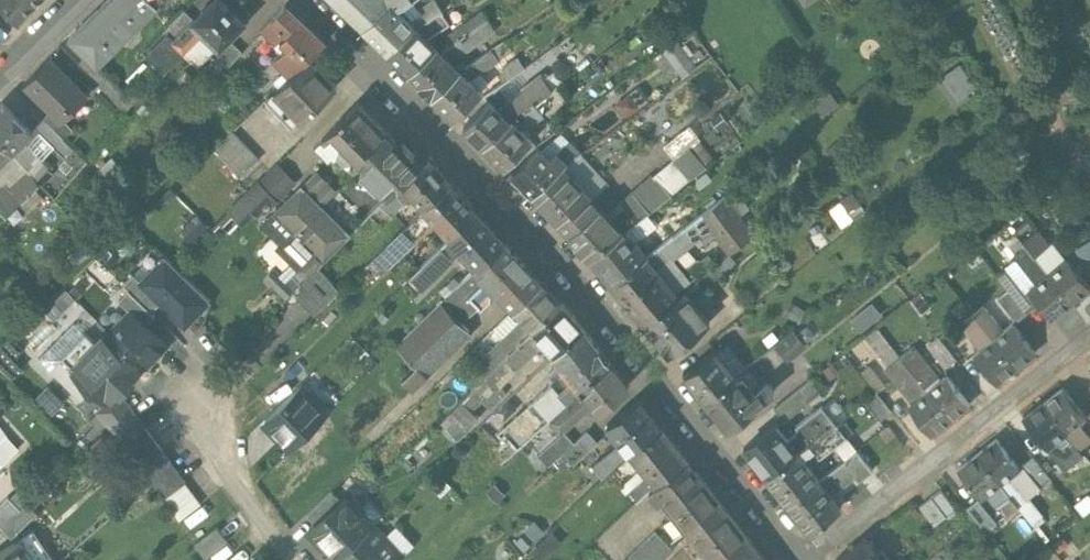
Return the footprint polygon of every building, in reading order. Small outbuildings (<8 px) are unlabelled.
[(35,8),(27,0),(0,0),(0,9),(16,26),(35,8)] [(70,38),(87,55),(98,67),(100,65),(158,8),(151,0),(109,0),(70,38)] [(225,0),(217,0),(175,42),(185,53),(186,54),(206,34),(221,49),(250,20),(235,5),(232,8),(225,0)] [(363,30),(390,5),(395,10),(396,10),(405,5),(412,0),(333,0),(363,30)] [(420,10),(427,21),(441,12),(442,11),(435,0),(420,10)] [(390,5),(363,30),(388,54),(415,29),(395,10),(390,5)] [(325,45),(300,21),(285,7),(271,22),(286,37),(280,43),(281,44),(288,51),(276,63),(290,78),(309,60),(325,45)] [(415,29),(427,40),(450,25),(441,12),(427,21),(415,29)] [(453,47),(453,46),(467,36),(477,29),(471,21),(446,38),(453,47)] [(286,37),(271,22),(261,33),(276,49),(281,44),(280,43),(286,37)] [(415,29),(388,54),(388,55),(409,75),(436,50),(427,40),(415,29)] [(453,46),(463,56),(475,47),(467,36),(453,46)] [(220,77),(243,49),(231,39),(208,67),(220,77)] [(663,50),(681,75),(695,65),(677,40),(663,50)] [(185,53),(175,42),(166,51),(176,61),(185,53)] [(436,50),(409,75),(433,98),(460,73),(450,64),(460,56),(463,56),(453,46),(453,47),(441,55),(436,50)] [(469,82),(498,62),(495,58),(491,61),(487,54),(460,73),(469,82)] [(87,55),(77,65),(116,102),(126,92),(100,65),(98,67),(87,55)] [(89,96),(51,57),(27,81),(65,120),(89,96)] [(337,88),(309,60),(290,78),(275,91),(302,120),(337,88)] [(515,60),(501,66),(510,79),(525,69),(515,60)] [(961,60),(937,78),(957,104),(981,86),(961,60)] [(469,82),(460,73),(433,98),(454,119),(481,94),(469,82)] [(518,117),(524,113),(534,105),(529,98),(533,94),(530,90),(509,106),(518,117)] [(488,103),(463,128),(484,148),(511,123),(518,117),(509,106),(499,114),(488,103)] [(30,131),(2,104),(0,107),(0,143),(9,152),(22,139),(30,131)] [(390,137),(358,105),(345,118),(344,117),(341,120),(342,121),(322,140),(353,171),(361,164),(373,152),(374,153),(390,137)] [(524,113),(533,124),(547,113),(545,109),(540,113),(535,105),(534,105),(524,113)] [(511,123),(484,148),(504,168),(532,142),(518,129),(523,126),(529,127),(533,124),(524,113),(518,117),(511,123)] [(233,131),(214,148),(242,178),(261,160),(233,131)] [(47,164),(22,139),(9,152),(27,171),(30,174),(40,165),(43,168),(47,164)] [(393,141),(377,156),(374,153),(373,152),(361,164),(392,195),(395,191),(419,168),(419,167),(393,141)] [(555,155),(566,166),(578,157),(569,149),(573,145),(569,141),(555,155)] [(9,152),(0,143),(0,161),(9,152)] [(539,150),(512,176),(513,177),(532,196),(560,170),(539,150)] [(428,159),(419,167),(419,168),(395,191),(406,202),(412,197),(424,209),(451,183),(428,159)] [(277,165),(258,184),(267,193),(286,174),(277,165)] [(563,168),(560,170),(532,196),(560,227),(591,199),(563,168)] [(27,171),(13,185),(24,199),(40,184),(30,174),(27,171)] [(302,190),(286,174),(267,193),(273,200),(283,209),(302,190)] [(295,233),(321,207),(328,200),(310,181),(302,190),(283,209),(277,215),(295,233)] [(424,209),(389,244),(400,255),(426,229),(428,218),(430,216),(451,238),(477,213),(451,183),(424,209)] [(244,229),(273,200),(267,193),(258,184),(228,214),(244,229)] [(13,185),(5,192),(16,206),(24,199),(13,185)] [(5,217),(16,206),(5,192),(0,187),(0,212),(5,217)] [(392,217),(406,202),(395,191),(392,195),(381,206),(392,217)] [(615,199),(629,214),(637,222),(649,213),(631,193),(625,199),(620,195),(615,199)] [(724,198),(700,216),(729,254),(753,235),(724,198)] [(594,202),(561,228),(590,258),(627,230),(637,222),(629,214),(620,220),(616,226),(594,202)] [(321,207),(295,233),(280,249),(276,252),(305,281),(318,268),(325,261),(350,236),(342,227),(342,228),(321,207)] [(504,242),(477,213),(451,238),(421,268),(429,276),(434,281),(463,252),(477,268),(504,242)] [(280,249),(295,233),(277,215),(261,230),(280,249)] [(647,258),(612,286),(643,324),(676,297),(654,268),(692,238),(684,228),(647,258)] [(627,230),(590,258),(612,286),(647,258),(627,230)] [(532,273),(504,242),(477,268),(446,299),(452,305),(467,320),(490,298),(492,290),(503,301),(504,299),(532,273)] [(389,265),(400,255),(389,244),(378,254),(389,265)] [(1048,273),(1071,302),(1089,288),(1089,287),(1067,258),(1048,273)] [(164,260),(143,281),(163,301),(186,323),(207,302),(164,260)] [(305,281),(302,284),(306,288),(298,296),(316,315),(341,291),(318,268),(305,281)] [(429,276),(421,268),(410,278),(418,286),(429,276)] [(1009,291),(1015,298),(1025,290),(1008,269),(998,277),(1009,291)] [(135,273),(124,284),(152,312),(163,301),(143,281),(135,273)] [(509,333),(520,344),(560,305),(532,273),(504,299),(515,311),(495,331),(503,339),(509,333)] [(1048,273),(1029,288),(1052,317),(1071,302),(1048,273)] [(131,311),(146,325),(155,315),(152,312),(129,290),(119,300),(131,311)] [(676,297),(643,324),(668,355),(710,322),(684,290),(676,297)] [(1015,298),(1009,291),(998,300),(1015,321),(1026,312),(1015,298)] [(452,305),(446,299),(395,348),(435,389),(446,378),(441,372),(444,369),(441,365),(471,336),(446,311),(452,305)] [(583,331),(560,305),(520,344),(530,355),(540,345),(541,340),(556,355),(583,331)] [(110,332),(144,366),(145,367),(166,345),(146,325),(131,311),(110,332)] [(1035,353),(1013,324),(994,339),(1016,368),(1035,353)] [(94,388),(108,402),(120,390),(121,391),(133,379),(132,378),(144,366),(110,332),(108,331),(97,343),(86,332),(62,357),(73,367),(71,369),(93,390),(94,388)] [(568,403),(610,364),(583,331),(556,355),(552,359),(575,384),(566,387),(560,393),(551,385),(534,401),(538,405),(541,402),(545,406),(536,415),(545,425),(554,416),(568,403)] [(793,332),(774,347),(783,359),(784,358),(786,361),(805,346),(793,332)] [(520,344),(509,333),(503,339),(475,366),(480,372),(472,381),(477,386),(486,377),(520,344)] [(939,333),(926,342),(944,366),(956,357),(939,333)] [(1016,368),(994,339),(974,354),(997,383),(1016,368)] [(530,355),(520,344),(486,377),(496,387),(530,355)] [(735,377),(714,351),(684,375),(705,401),(735,377)] [(931,434),(950,419),(928,390),(901,356),(887,367),(914,401),(908,405),(931,434)] [(610,364),(568,403),(578,413),(590,402),(601,414),(629,388),(610,364)] [(928,390),(950,419),(969,404),(947,375),(928,390)] [(750,396),(735,377),(705,401),(727,428),(757,404),(758,405),(772,393),(765,384),(750,396)] [(810,380),(773,409),(784,422),(820,393),(810,380)] [(314,403),(314,397),(302,384),(265,420),(293,448),(326,416),(314,403)] [(1043,402),(1066,431),(1085,417),(1062,388),(1043,402)] [(875,392),(864,400),(881,421),(891,412),(875,392)] [(622,405),(613,413),(617,418),(606,428),(619,443),(618,448),(601,463),(609,472),(627,452),(658,426),(638,400),(627,411),(622,405)] [(538,405),(534,401),(501,433),(518,450),(545,425),(536,415),(545,406),(541,402),(538,405)] [(108,424),(120,414),(108,402),(98,412),(108,424)] [(1024,417),(1047,446),(1066,431),(1043,402),(1024,417)] [(578,413),(568,403),(554,416),(566,429),(562,433),(564,434),(567,438),(585,421),(578,413)] [(786,441),(774,426),(763,434),(762,434),(744,449),(766,477),(796,454),(824,431),(835,423),(821,406),(795,426),(795,433),(786,441)] [(108,424),(123,445),(145,428),(130,407),(120,414),(108,424)] [(627,452),(654,488),(686,463),(658,426),(627,452)] [(123,445),(140,468),(162,451),(145,428),(123,445)] [(567,438),(564,434),(538,458),(549,469),(562,457),(574,446),(567,438)] [(586,434),(574,446),(562,457),(573,468),(597,445),(586,434)] [(978,454),(1000,483),(1019,468),(996,439),(978,454)] [(140,468),(163,500),(185,484),(186,483),(162,451),(140,468)] [(796,454),(766,477),(788,505),(818,481),(796,454)] [(978,454),(959,469),(981,498),(1000,483),(978,454)] [(1051,480),(1033,456),(1023,464),(1041,488),(1051,480)] [(654,488),(649,493),(659,505),(664,501),(687,531),(720,506),(686,463),(654,488)] [(818,481),(788,505),(810,532),(839,509),(818,481)] [(163,500),(179,521),(200,505),(185,484),(163,500)] [(316,524),(342,501),(331,490),(307,514),(316,524)] [(941,491),(920,507),(935,526),(956,510),(941,491)] [(0,506),(0,526),(1,527),(20,509),(9,497),(0,506)] [(337,558),(370,527),(361,517),(361,508),(354,500),(345,500),(344,499),(342,501),(316,524),(309,531),(316,539),(319,539),(337,558)] [(977,500),(967,508),(986,532),(996,525),(977,500)] [(27,503),(20,509),(1,527),(12,539),(38,514),(27,503)] [(687,531),(710,559),(721,559),(746,540),(720,506),(687,531)] [(370,527),(337,558),(335,559),(399,559),(403,556),(382,533),(382,534),(373,524),(370,527)] [(216,527),(195,543),(206,558),(228,542),(216,527)] [(628,559),(664,559),(673,551),(657,531),(628,559)] [(22,539),(0,554),(0,559),(37,559),(22,539)] [(721,559),(762,559),(746,540),(721,559)] [(865,540),(839,559),(881,559),(865,540)]
